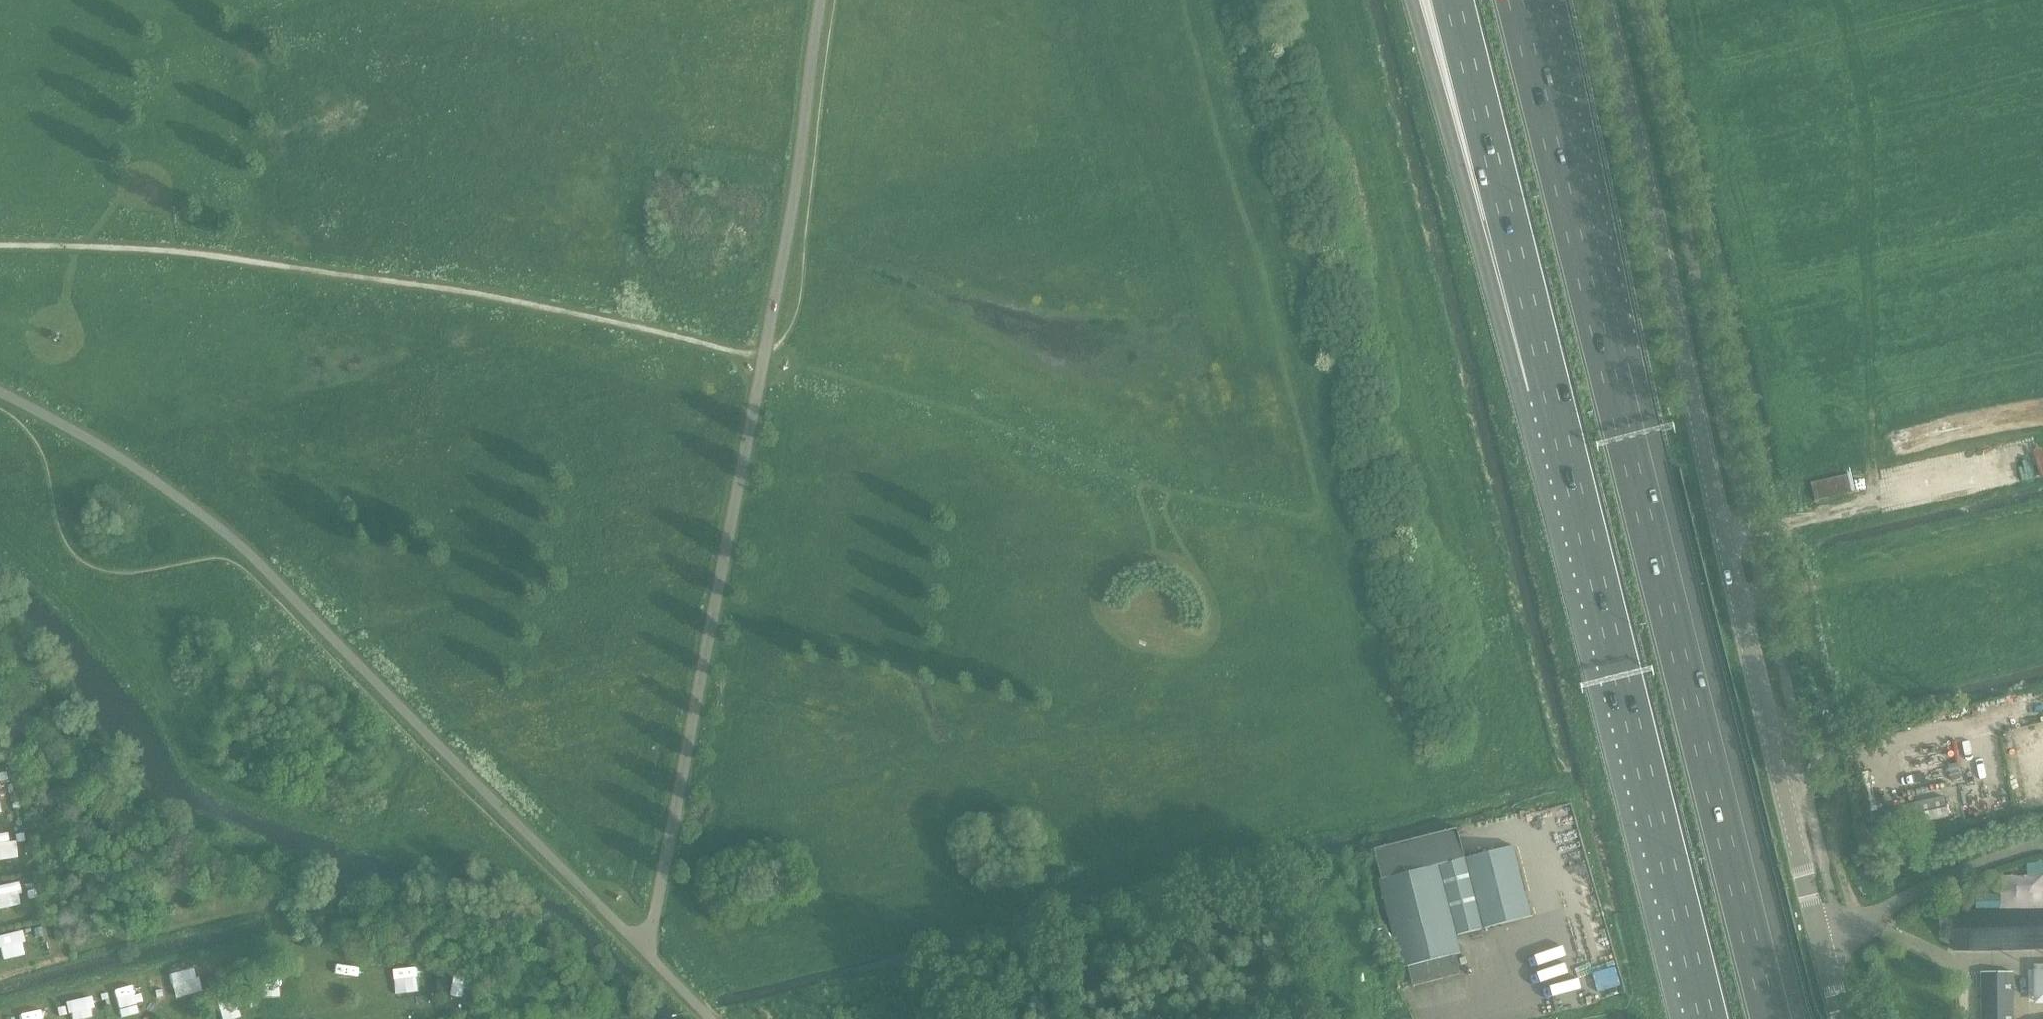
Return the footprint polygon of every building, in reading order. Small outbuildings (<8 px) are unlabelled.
[(1813,478),(1815,497),(1857,493),(1855,474),(1813,478)] [(1943,796),(1896,807),(1900,827),(1948,816),(1943,796)] [(1375,850),(1382,879),(1380,880),(1402,968),(1408,966),(1413,985),(1460,974),(1455,954),(1460,953),(1456,935),(1530,916),(1512,847),(1464,859),(1457,830),(1375,850)] [(16,857),(15,832),(0,833),(0,858),(16,857)] [(23,903),(19,882),(0,885),(0,907),(23,903)] [(1952,911),(1953,950),(2042,948),(2042,910),(1952,911)] [(28,928),(1,932),(5,953),(31,949),(28,928)] [(2032,1000),(2042,1000),(2042,961),(2033,961),(2032,1000)] [(171,973),(178,997),(203,990),(197,966),(171,973)] [(366,967),(367,982),(380,981),(379,966),(366,967)] [(419,987),(420,969),(405,968),(404,986),(419,987)] [(1981,973),(1982,1018),(2013,1018),(2013,972),(1981,973)] [(297,1000),(293,979),(270,983),(274,1004),(297,1000)] [(122,1016),(142,1012),(137,984),(116,987),(122,1016)] [(25,1018),(45,1018),(45,1010),(25,1010),(25,1018)]
